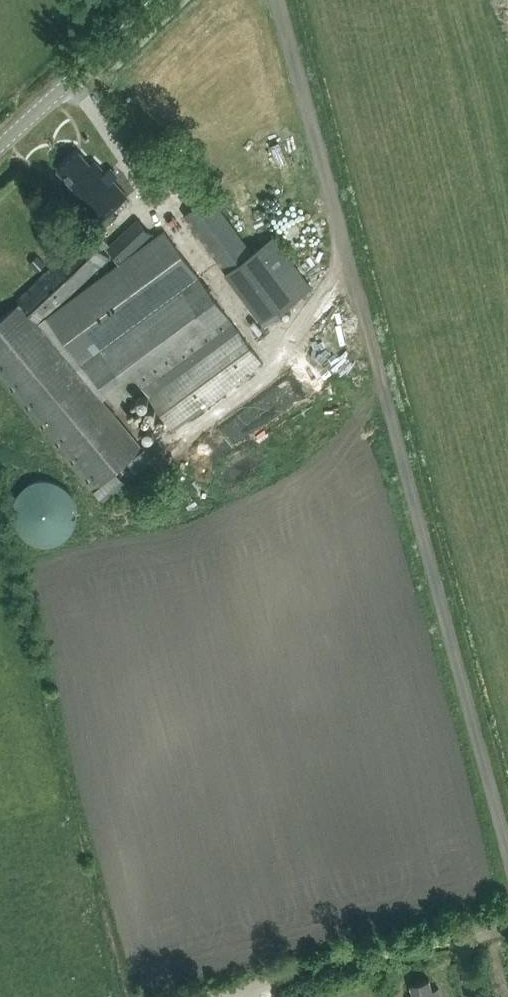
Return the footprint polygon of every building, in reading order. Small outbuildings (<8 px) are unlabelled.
[(79,199),(100,221),(101,221),(106,216),(108,218),(114,213),(111,211),(129,193),(94,159),(92,163),(80,149),(58,169),(74,186),(72,188),(80,197),(79,199)] [(209,194),(183,214),(264,322),(312,286),(274,234),(252,251),(209,194)] [(137,217),(107,246),(120,260),(152,233),(137,217)] [(58,306),(111,253),(103,246),(108,241),(94,226),(18,299),(20,301),(0,318),(0,377),(75,467),(104,500),(123,484),(114,473),(144,447),(112,410),(103,398),(109,394),(118,406),(143,387),(173,428),(263,363),(164,228),(58,306)] [(29,262),(38,271),(46,264),(38,254),(29,262)] [(142,469),(158,455),(149,446),(134,459),(142,469)] [(76,520),(77,510),(76,500),(71,491),(64,484),(55,480),(45,478),(35,480),(26,484),(19,491),(14,500),(12,510),(14,520),(19,529),(26,537),(35,541),(45,543),(55,541),(64,537),(71,529),(76,520)] [(440,986),(433,988),(431,978),(412,984),(415,996),(442,996),(440,986)]
